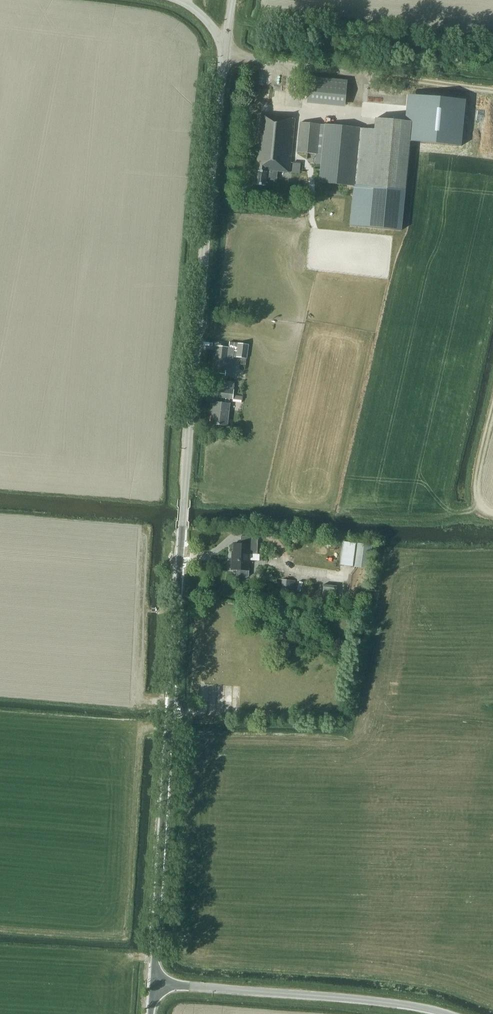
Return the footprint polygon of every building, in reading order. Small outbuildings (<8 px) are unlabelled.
[(345,104),(347,88),(347,82),(309,78),(307,100),(345,104)] [(414,95),(411,122),(410,142),(460,146),(464,100),(414,95)] [(289,173),(295,119),(260,115),(256,159),(257,159),(255,185),(266,186),(266,180),(277,181),(278,172),(289,173)] [(401,230),(411,122),(375,119),(374,130),(325,125),(319,183),(354,186),(351,226),(401,230)] [(317,154),(320,125),(300,123),(297,153),(317,154)] [(300,174),(301,164),(293,163),(292,173),(300,174)] [(246,359),(248,345),(238,344),(236,358),(246,359)] [(230,377),(233,351),(228,351),(228,348),(216,347),(214,373),(225,374),(225,376),(230,377)] [(223,381),(222,389),(234,390),(234,383),(223,381)] [(234,390),(222,389),(218,389),(217,398),(225,399),(225,404),(213,402),(211,425),(227,426),(230,404),(229,404),(229,399),(232,400),(234,390)] [(231,563),(231,570),(239,570),(239,576),(241,578),(246,578),(248,576),(248,570),(249,570),(249,554),(257,555),(258,537),(241,536),(240,544),(233,544),(232,563),(231,563)] [(340,566),(369,569),(372,545),(343,542),(340,566)] [(295,581),(282,580),(281,588),(294,589),(295,581)] [(324,586),(324,597),(338,597),(338,587),(324,586)]
